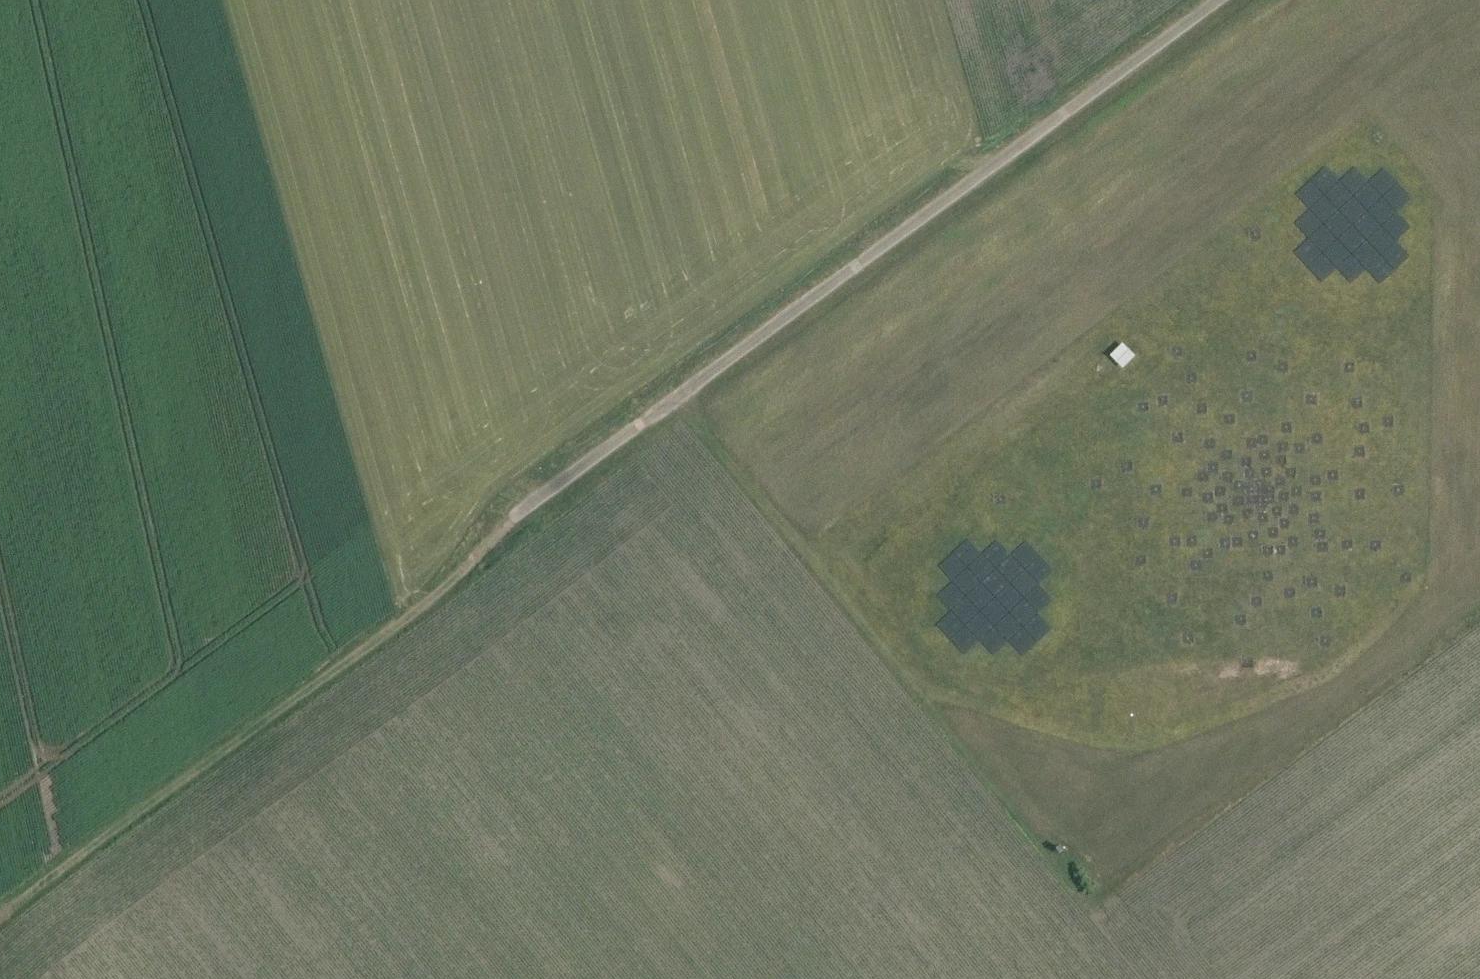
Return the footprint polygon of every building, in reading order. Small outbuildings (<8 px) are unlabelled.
[(1293,253),(1322,283),(1337,269),(1351,284),(1366,270),(1380,285),(1410,256),(1396,241),(1411,227),(1397,212),(1412,198),(1384,168),(1369,182),(1354,167),(1339,181),(1325,166),(1295,195),(1309,210),(1294,224),(1308,239),(1293,253)] [(952,582),(937,596),(951,611),(936,625),(964,655),(979,641),(993,656),(1008,642),(1023,657),(1053,629),(1039,614),(1054,600),(1039,585),(1054,571),(1026,540),(1011,555),(997,540),(982,554),(968,539),(938,567),(952,582)]
